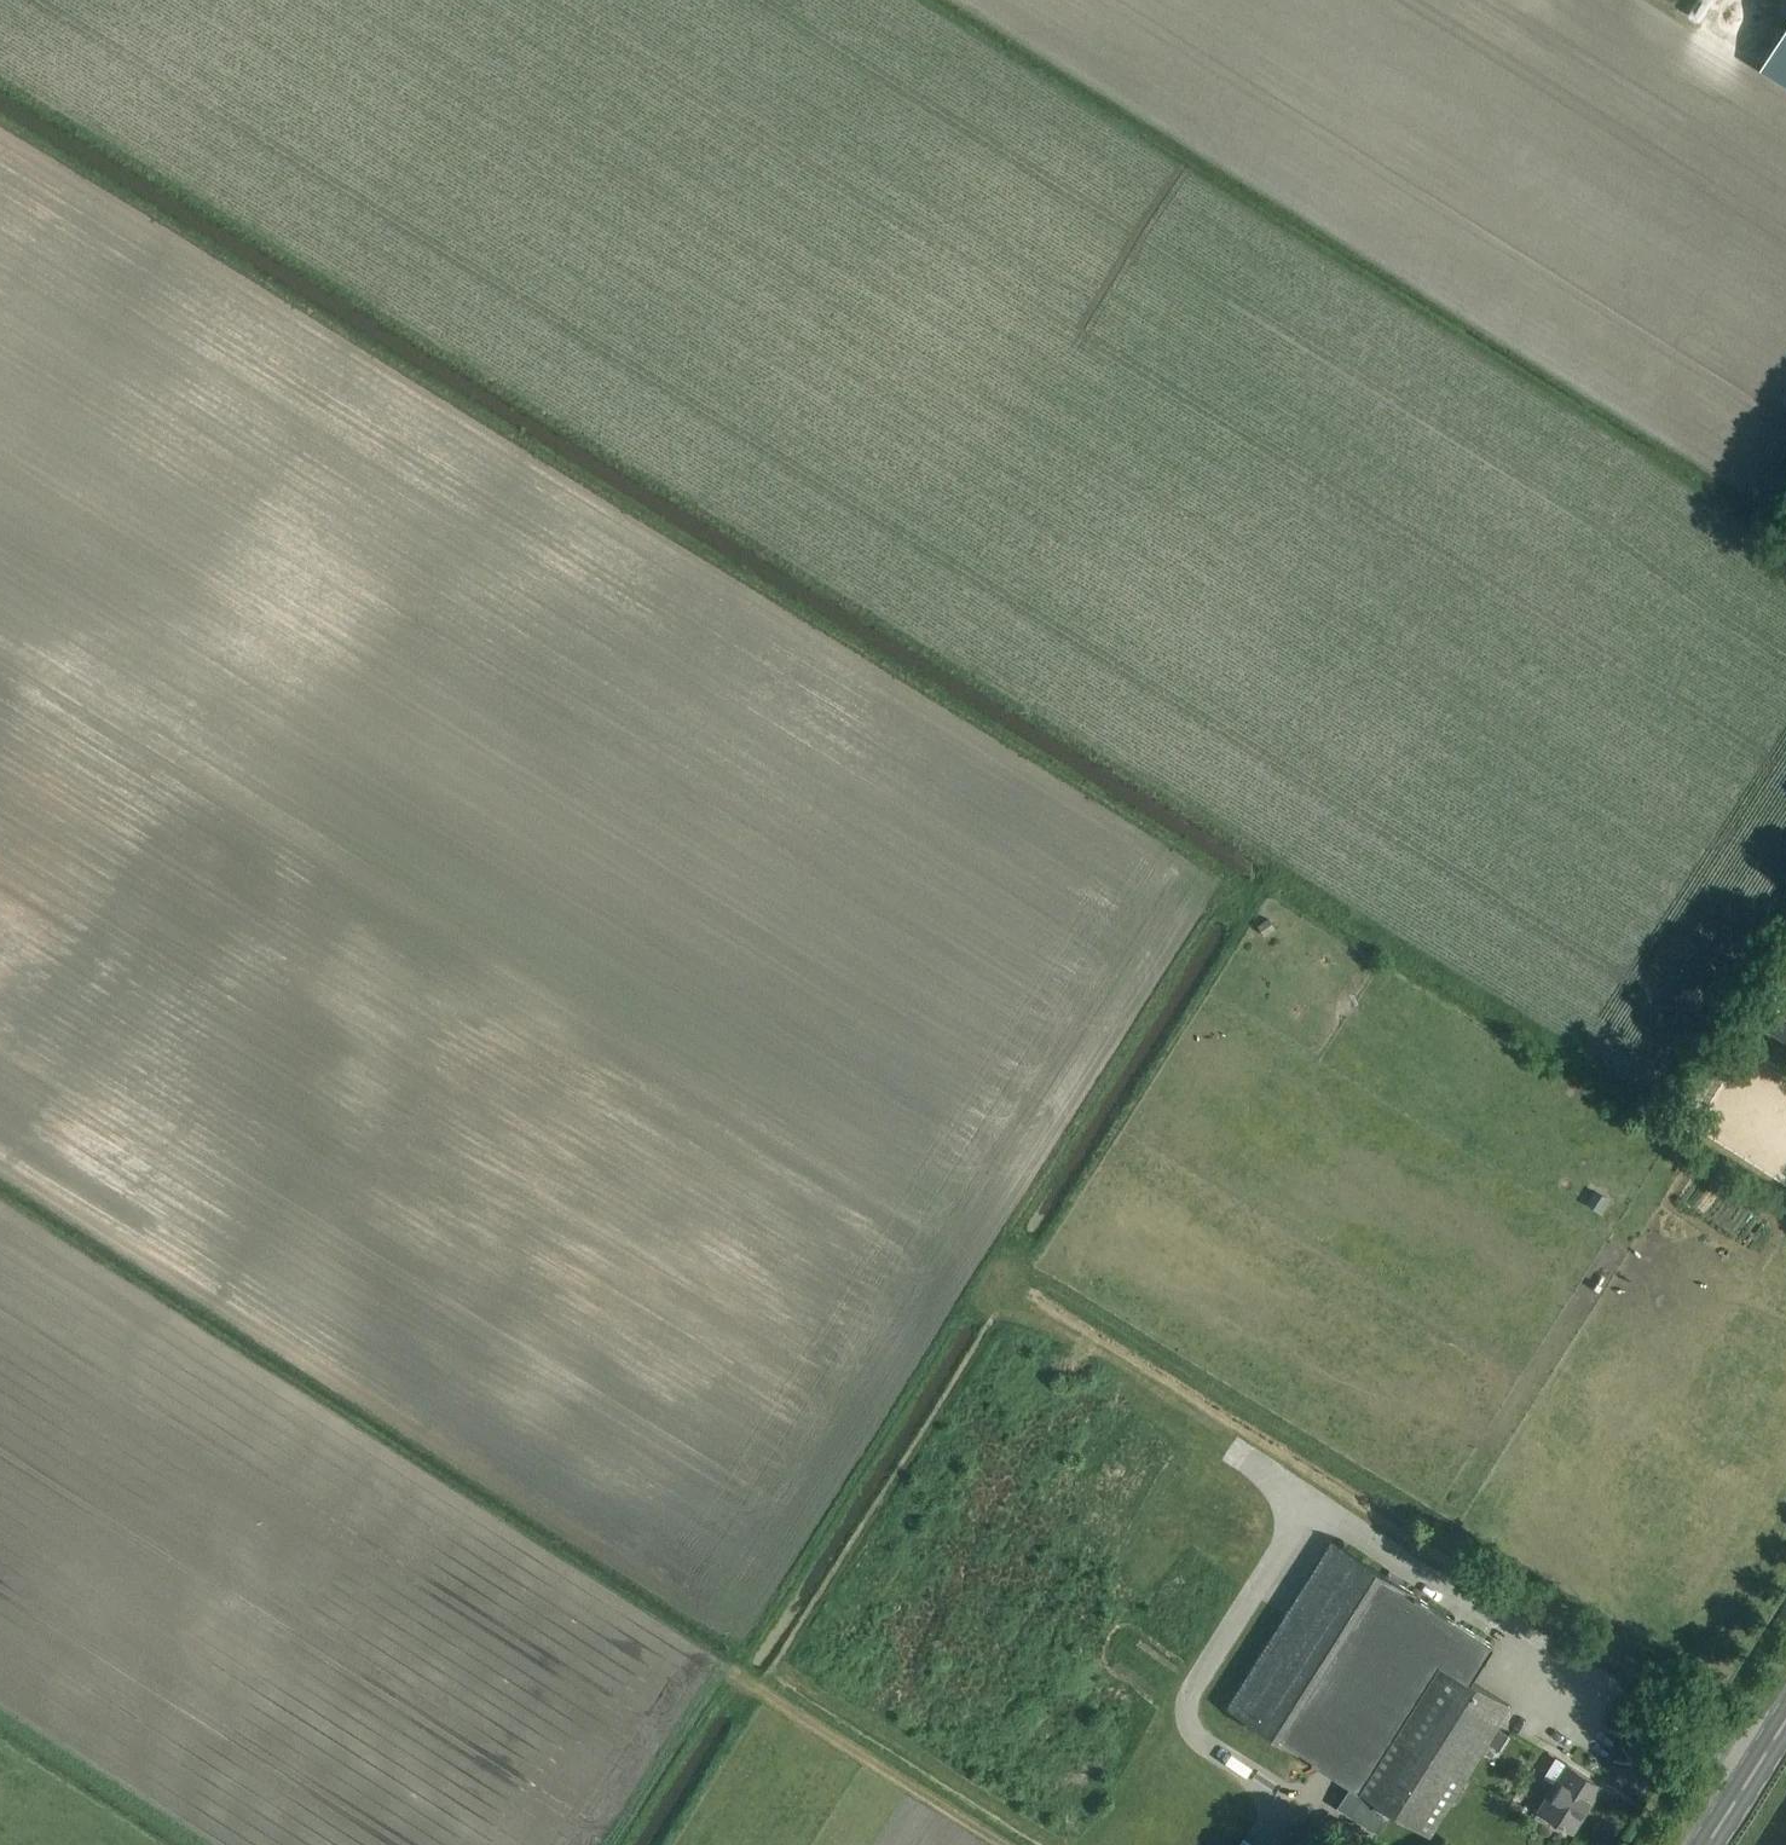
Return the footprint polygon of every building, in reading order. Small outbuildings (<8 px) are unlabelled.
[(1764,64),(1785,78),(1785,28),(1764,64)] [(1742,1016),(1785,1043),(1785,992),(1765,979),(1742,1016)] [(1431,1835),(1515,1705),(1469,1675),(1490,1642),(1333,1542),(1228,1708),(1351,1786),(1337,1807),(1379,1833),(1393,1811),(1431,1835)] [(1571,1831),(1600,1785),(1556,1757),(1544,1776),(1555,1783),(1537,1810),(1571,1831)] [(1510,1788),(1524,1774),(1516,1765),(1501,1779),(1510,1788)]
